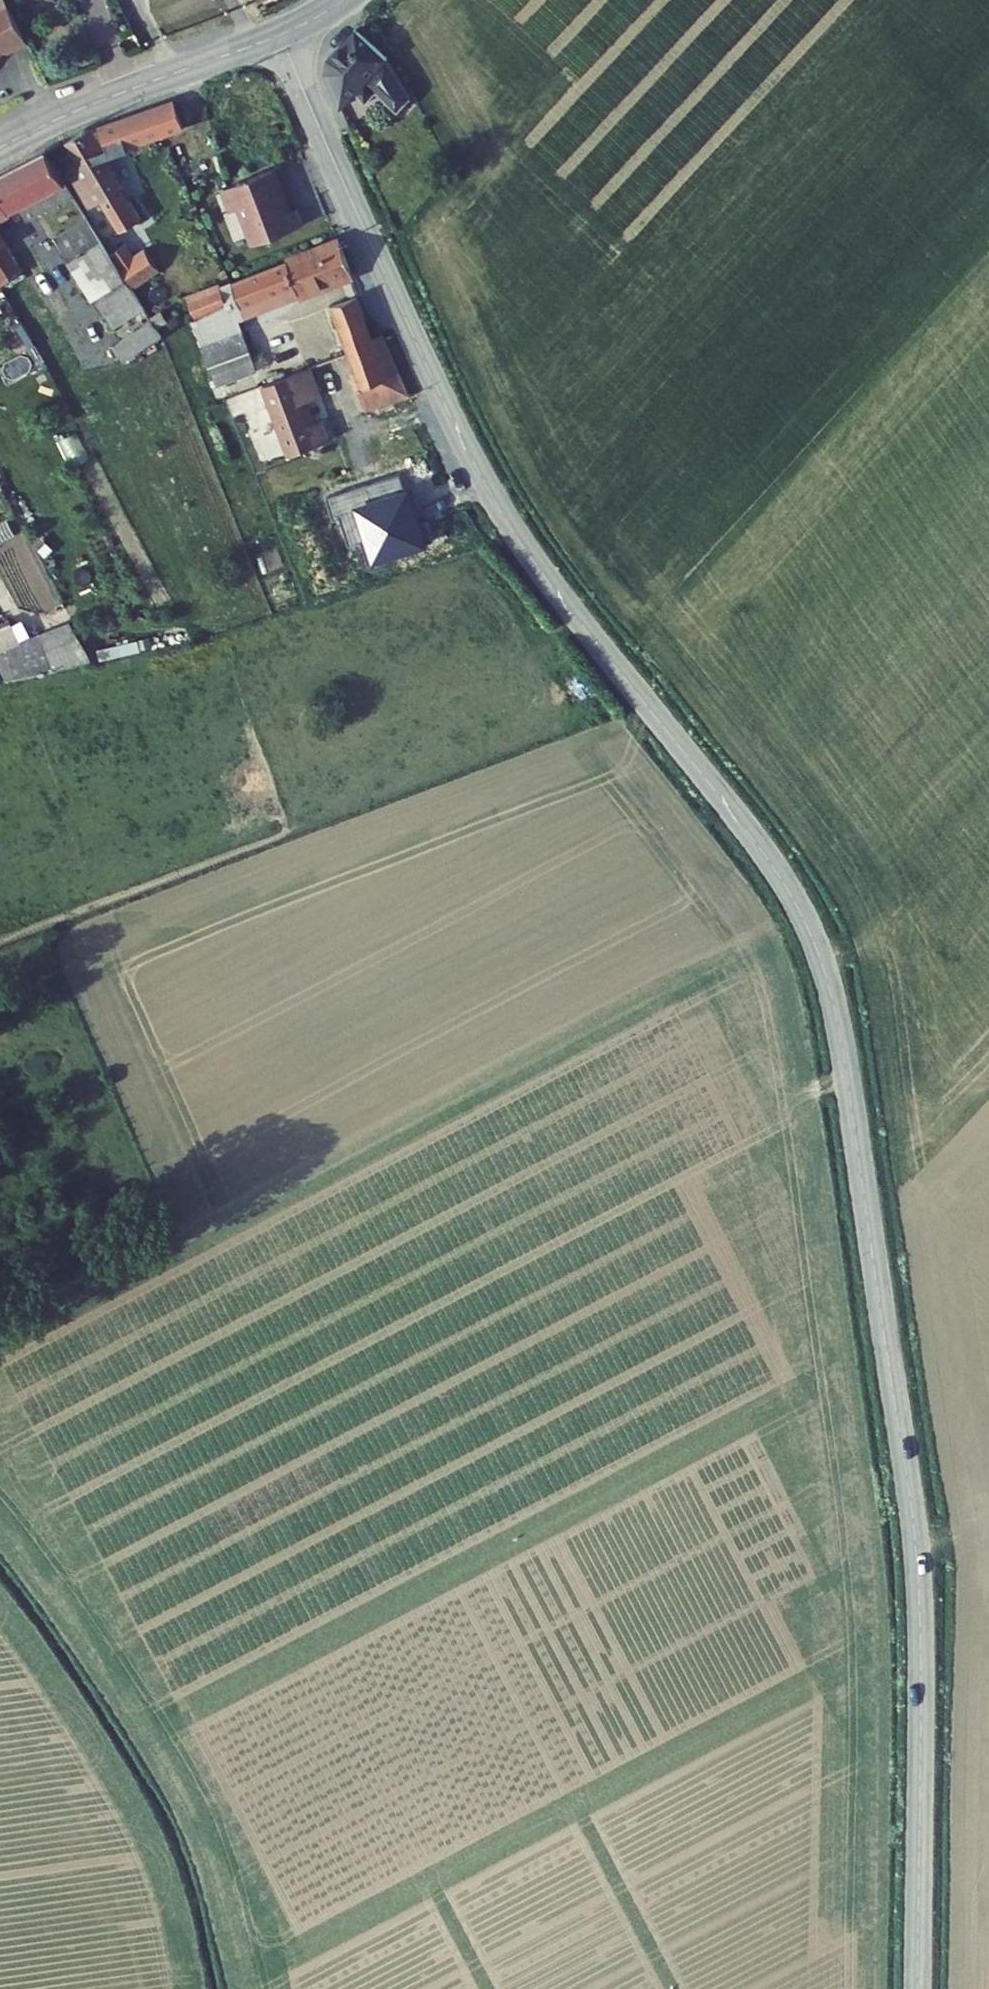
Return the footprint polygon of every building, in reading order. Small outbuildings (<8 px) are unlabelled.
[(16,44),(0,14),(0,53),(16,44)] [(350,33),(316,66),(336,112),(345,104),(355,93),(366,104),(387,125),(401,111),(380,69),(350,33)] [(355,93),(345,104),(355,114),(366,104),(355,93)] [(154,102),(134,109),(147,135),(165,129),(154,102)] [(134,109),(46,142),(62,167),(54,172),(77,215),(83,211),(101,243),(106,240),(110,246),(119,241),(117,235),(126,229),(88,157),(147,135),(134,109)] [(50,188),(28,151),(0,167),(0,216),(50,188)] [(262,173),(211,194),(220,215),(227,213),(242,249),(291,229),(285,212),(279,215),(277,210),(272,211),(269,205),(274,203),(262,173)] [(68,217),(34,235),(112,358),(144,342),(68,217)] [(329,242),(202,295),(208,310),(182,323),(206,389),(247,372),(226,316),(282,292),(286,301),(342,274),(329,242)] [(15,298),(0,273),(0,307),(15,298)] [(202,295),(171,308),(178,325),(182,323),(208,310),(202,295)] [(342,299),(316,309),(347,391),(386,375),(373,337),(357,344),(342,299)] [(316,402),(304,372),(255,391),(281,460),(324,444),(317,426),(306,430),(298,409),(316,402)] [(386,375),(347,391),(355,411),(394,395),(386,375)] [(0,648),(0,689),(43,680),(22,637),(0,648)]
